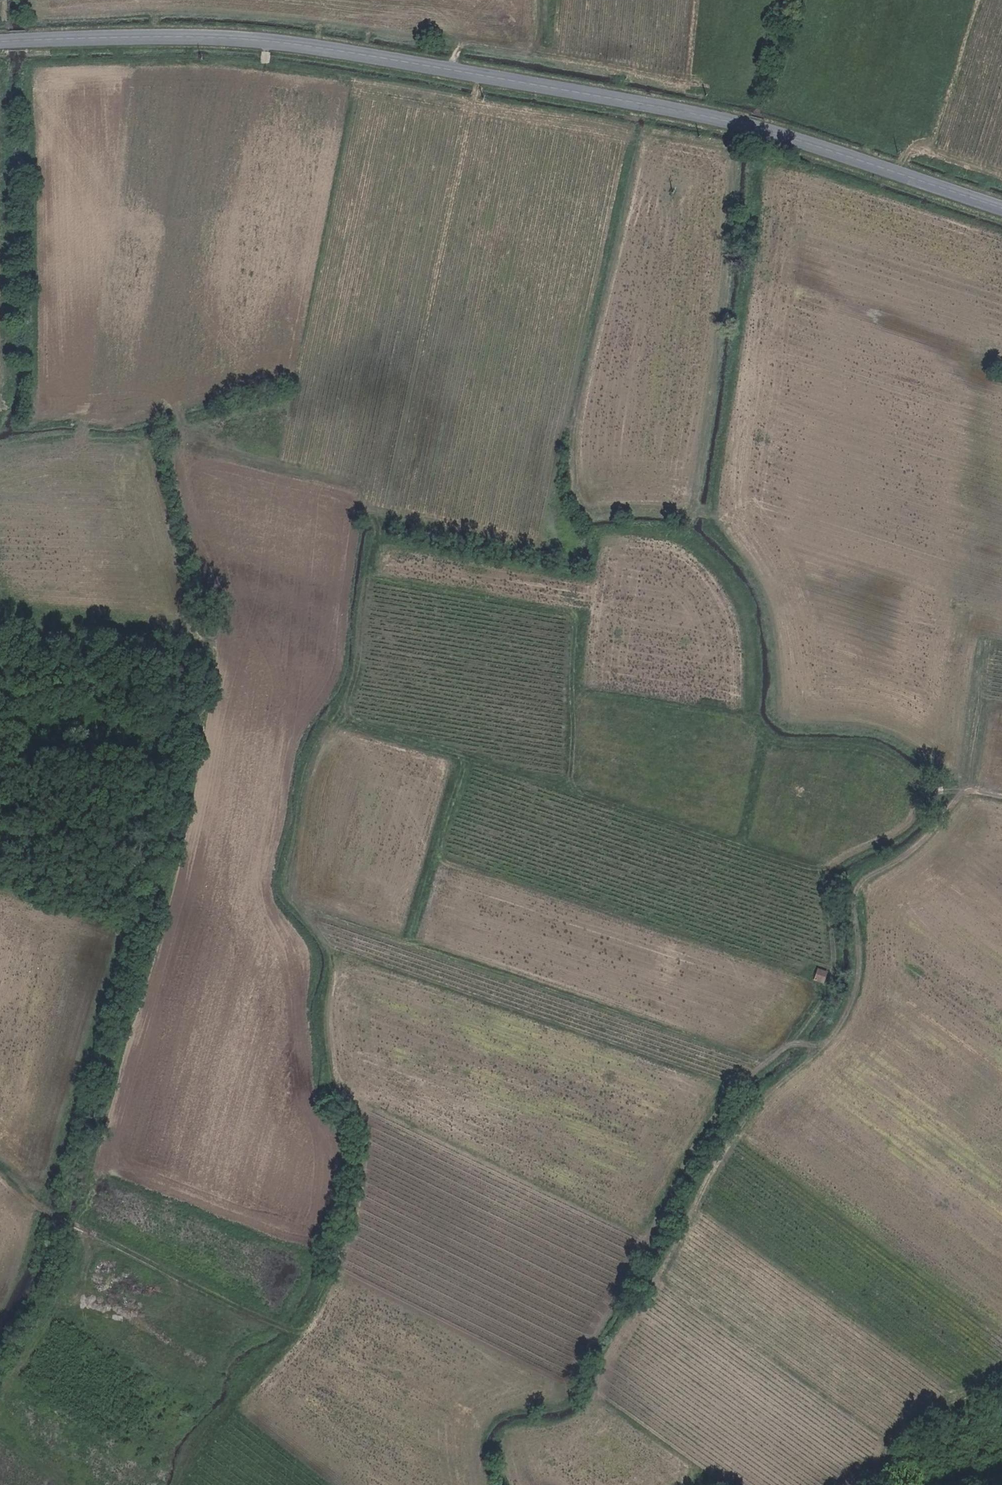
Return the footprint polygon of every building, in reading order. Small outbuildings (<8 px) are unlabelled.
[(430,36),(422,35),(421,44),(429,45),(430,36)] [(399,329),(387,326),(385,337),(397,340),(399,329)] [(807,966),(805,973),(813,975),(815,969),(807,966)] [(813,975),(805,973),(803,979),(811,982),(813,975)]
